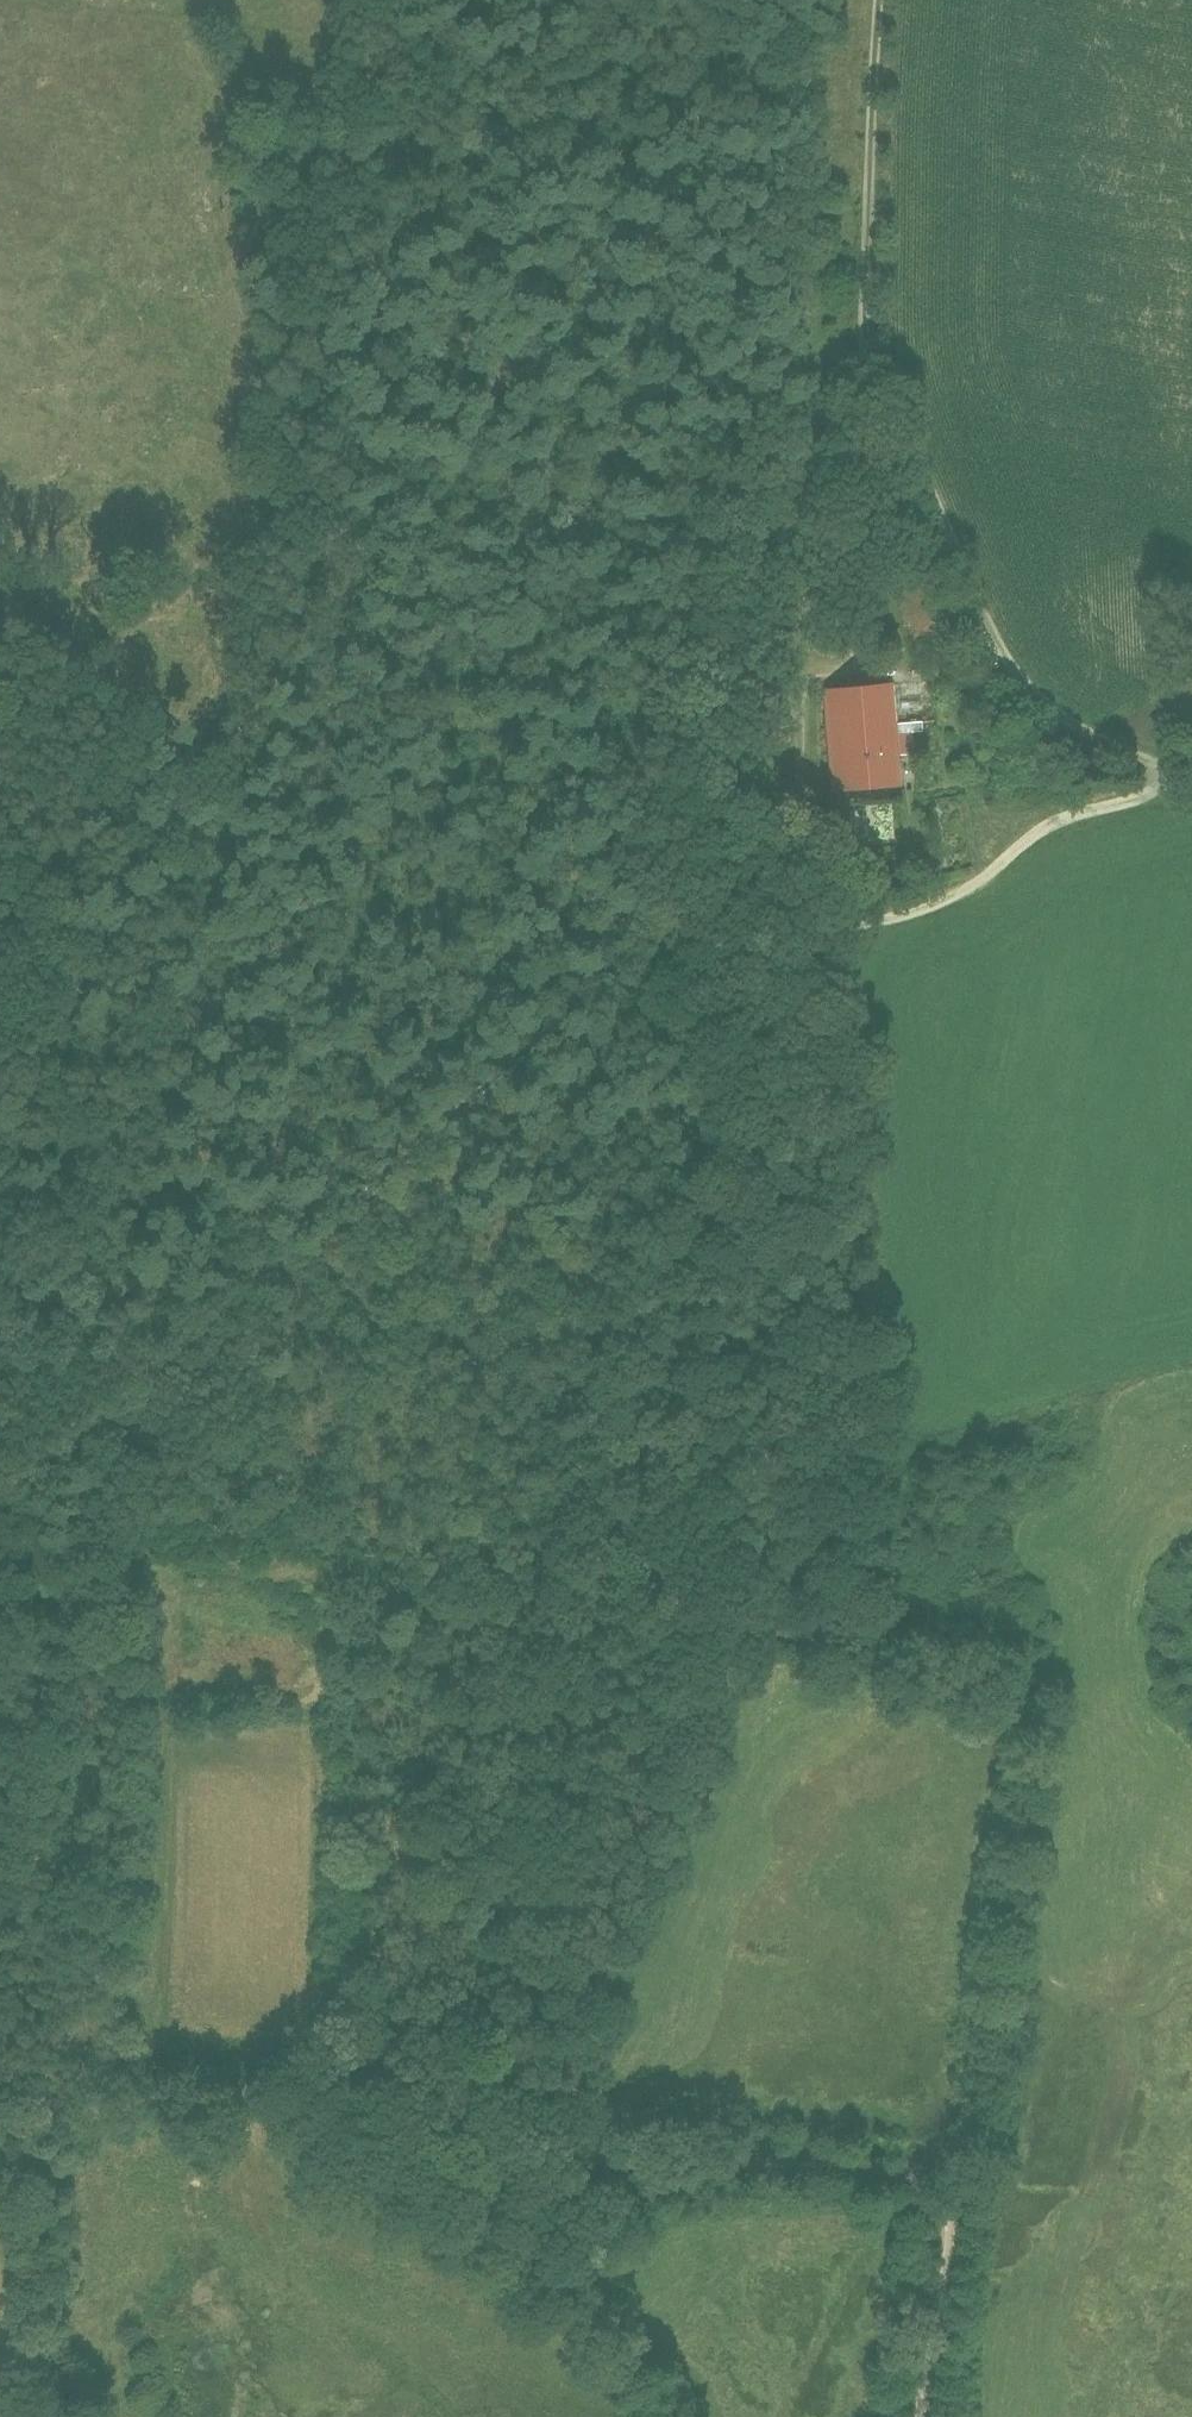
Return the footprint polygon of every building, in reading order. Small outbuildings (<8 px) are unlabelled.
[(824,687),(824,803),(881,803),(881,748),(892,748),(914,748),(914,687),(909,687),(824,687)]
